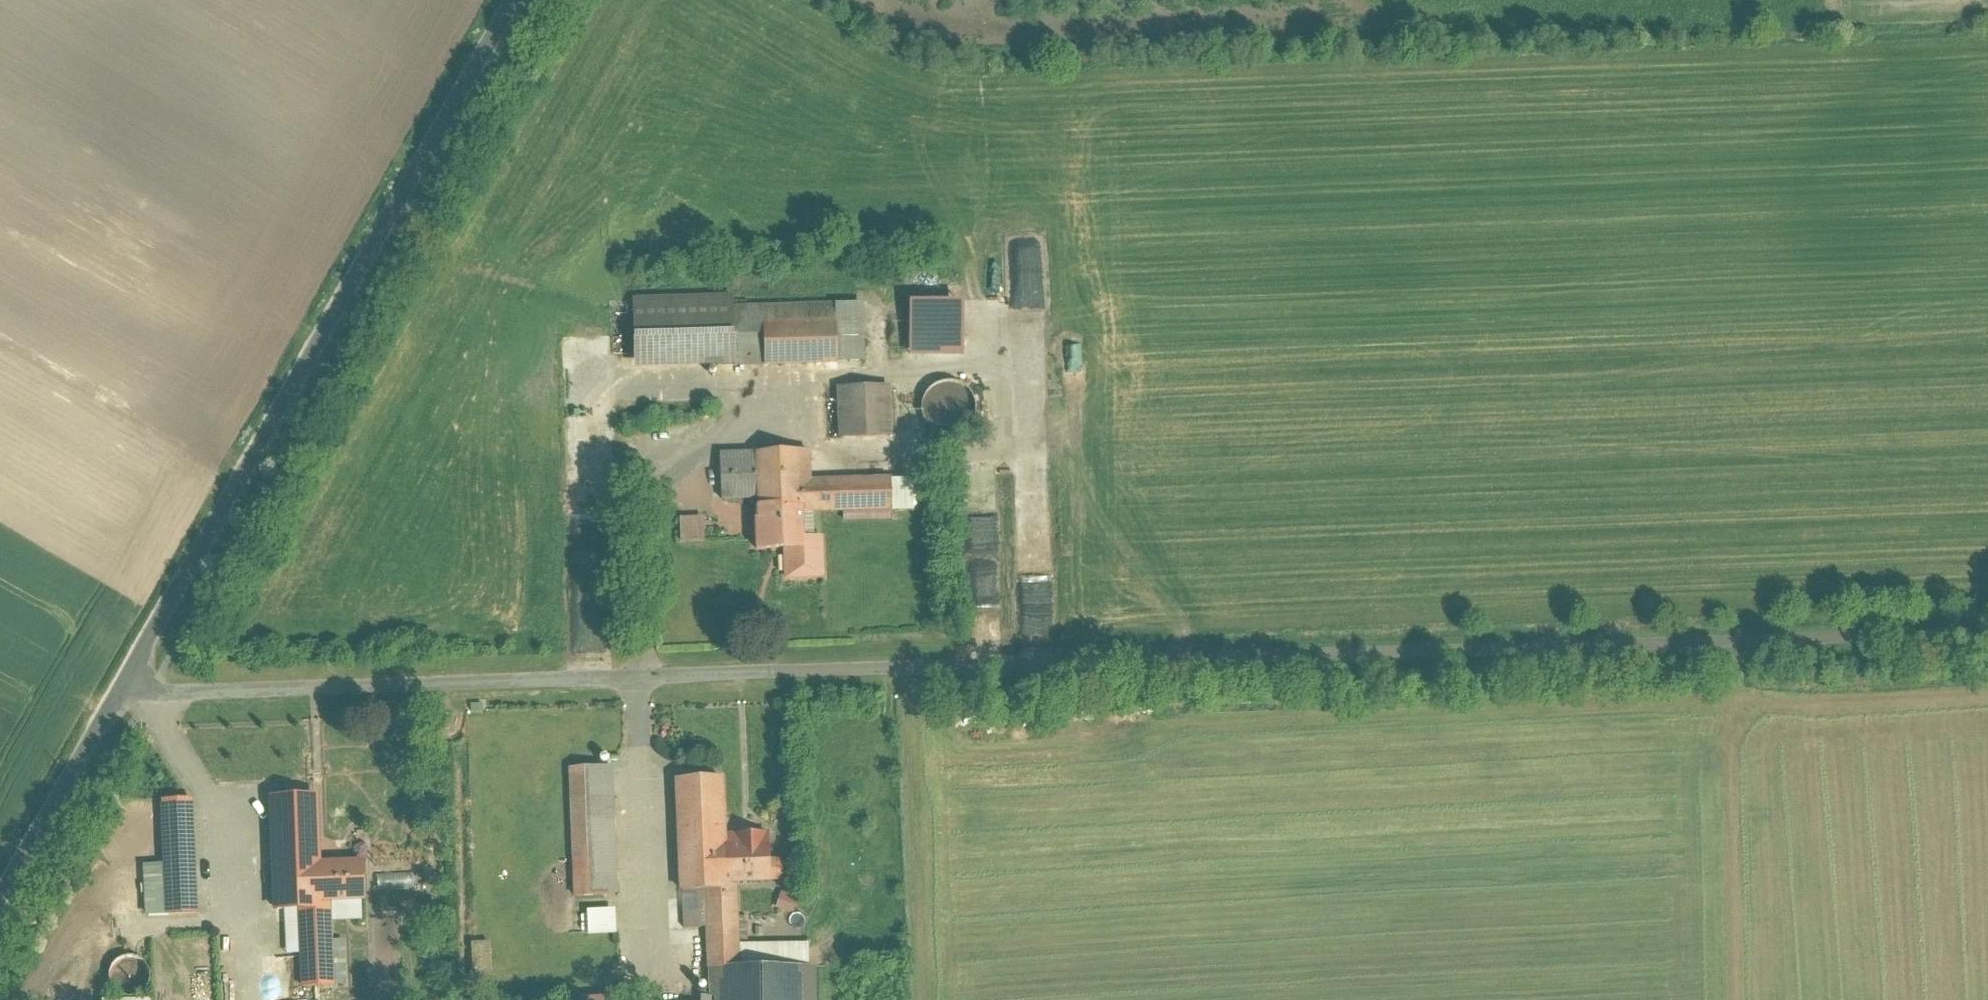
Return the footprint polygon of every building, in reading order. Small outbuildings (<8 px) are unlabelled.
[(625,292),(627,359),(852,351),(850,304),(722,309),(721,288),(625,292)] [(1081,336),(1065,336),(1066,392),(1082,392),(1081,336)] [(969,404),(970,397),(969,391),(967,384),(963,379),(957,375),(951,372),(944,372),(938,372),(931,375),(926,379),(922,384),(919,391),(918,397),(919,404),(922,410),(926,415),(931,420),(937,422),(944,423),(951,422),(957,420),(962,416),(967,410),(969,404)] [(890,391),(837,392),(839,446),(892,444),(890,391)] [(795,502),(882,501),(882,474),(797,474),(797,445),(720,445),(720,485),(748,485),(749,537),(779,537),(780,568),(814,568),(814,526),(795,526),(795,502)] [(676,519),(677,542),(701,541),(700,518),(676,519)] [(608,759),(562,761),(569,883),(615,880),(608,759)] [(680,776),(683,880),(708,879),(711,991),(688,991),(688,999),(810,999),(809,962),(739,964),(736,873),(771,872),(770,827),(724,828),(722,775),(680,776)] [(316,792),(270,794),(274,910),(297,909),(299,983),(333,982),(330,899),(372,898),(370,851),(318,853),(316,792)] [(198,799),(165,799),(165,912),(198,912),(198,799)] [(778,891),(773,907),(791,913),(797,897),(778,891)] [(583,936),(613,935),(612,909),(582,910),(583,936)] [(470,983),(489,983),(489,941),(470,941),(470,983)] [(143,976),(143,971),(143,966),(142,962),(139,957),(136,953),(133,951),(128,948),(121,946),(116,946),(107,949),(104,951),(101,955),(98,958),(96,962),(95,966),(95,972),(95,977),(98,983),(103,989),(108,992),(113,994),(116,995),(121,995),(130,992),(134,990),(137,987),(141,980),(143,976)]
